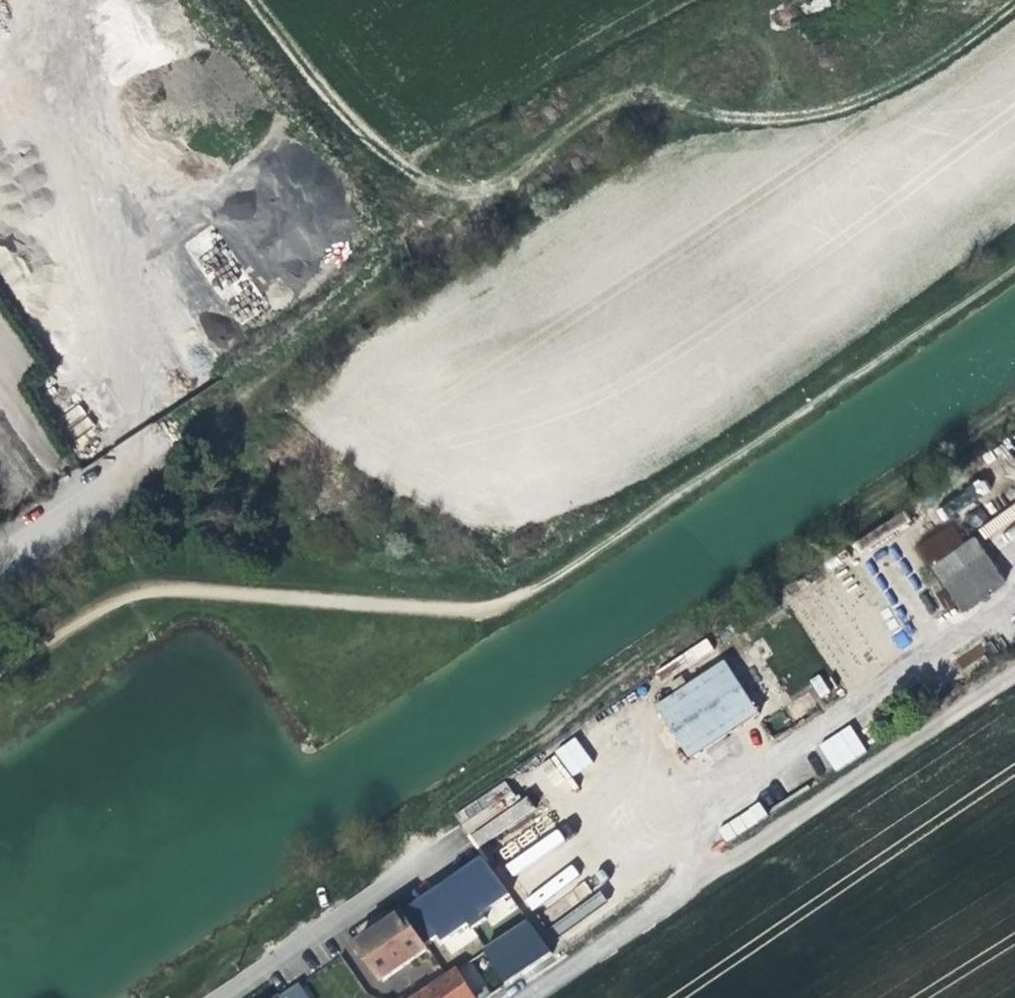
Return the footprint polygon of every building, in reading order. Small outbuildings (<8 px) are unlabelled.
[(920,586),(932,604),(971,578),(959,559),(920,586)] [(971,578),(932,604),(951,634),(991,608),(971,578)] [(731,667),(709,682),(743,730),(764,715),(731,667)] [(820,698),(830,691),(818,674),(808,681),(820,698)] [(700,759),(743,730),(709,682),(667,711),(700,759)] [(834,771),(866,752),(850,725),(818,744),(834,771)] [(575,736),(554,750),(572,776),(592,763),(575,736)] [(536,818),(528,797),(511,803),(509,798),(462,816),(473,842),(536,818)] [(728,840),(767,814),(759,803),(720,828),(728,840)] [(377,932),(355,947),(379,983),(425,952),(401,915),(377,932)] [(527,918),(481,947),(502,982),(549,953),(527,918)] [(450,954),(477,938),(469,924),(442,939),(450,954)] [(456,972),(416,997),(473,997),(456,972)]
